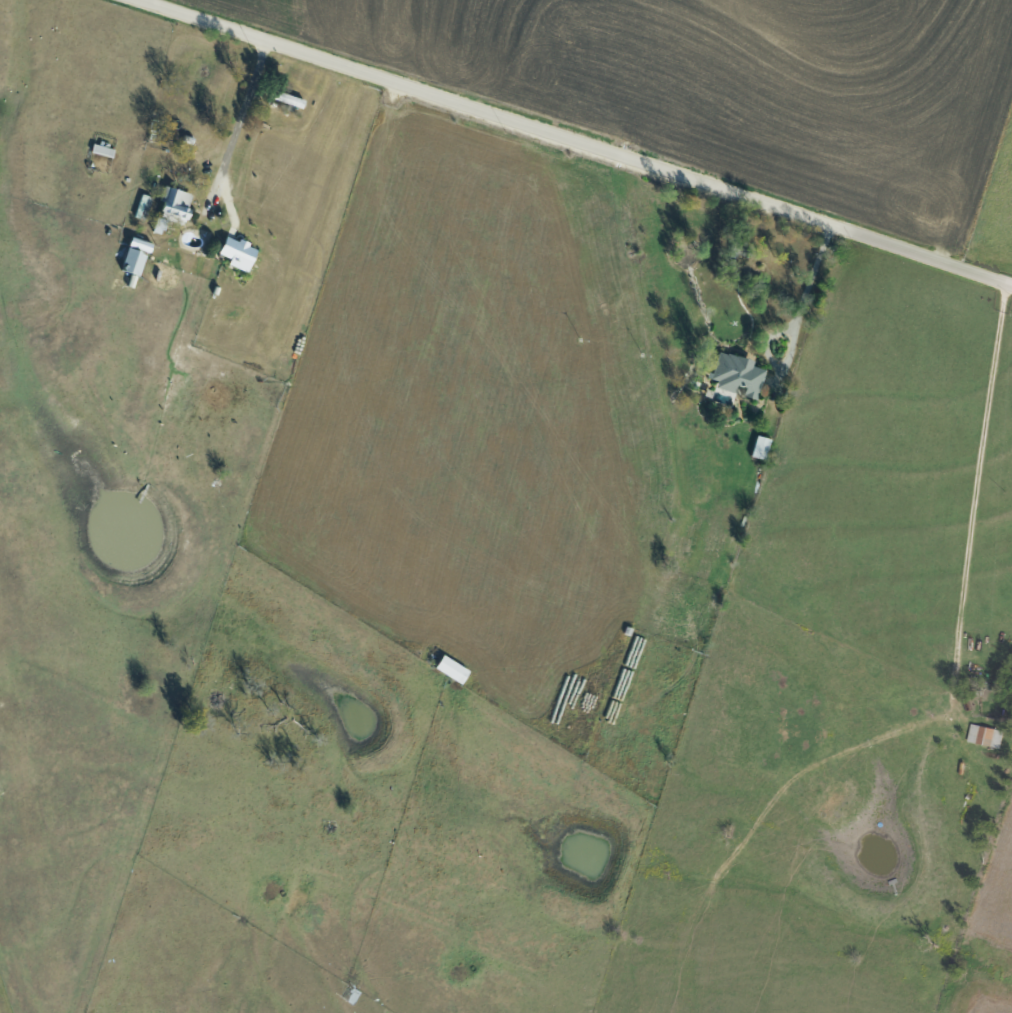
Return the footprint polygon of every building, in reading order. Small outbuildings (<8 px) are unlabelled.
[(113,157),(115,148),(103,145),(103,144),(94,142),(91,152),(113,157)] [(159,215),(185,225),(191,209),(188,207),(193,195),(171,186),(159,215)] [(248,272),(258,249),(228,235),(219,254),(231,259),(229,264),(248,272)] [(123,270),(141,275),(146,252),(128,248),(123,270)] [(766,369),(753,365),(755,360),(720,350),(712,377),(720,379),(717,387),(735,392),(737,383),(746,386),(743,395),(757,399),(766,369)] [(766,458),(770,437),(756,434),(752,456),(766,458)] [(436,667),(462,683),(470,670),(444,654),(436,667)] [(1000,748),(1004,730),(971,723),(967,741),(1000,748)]
